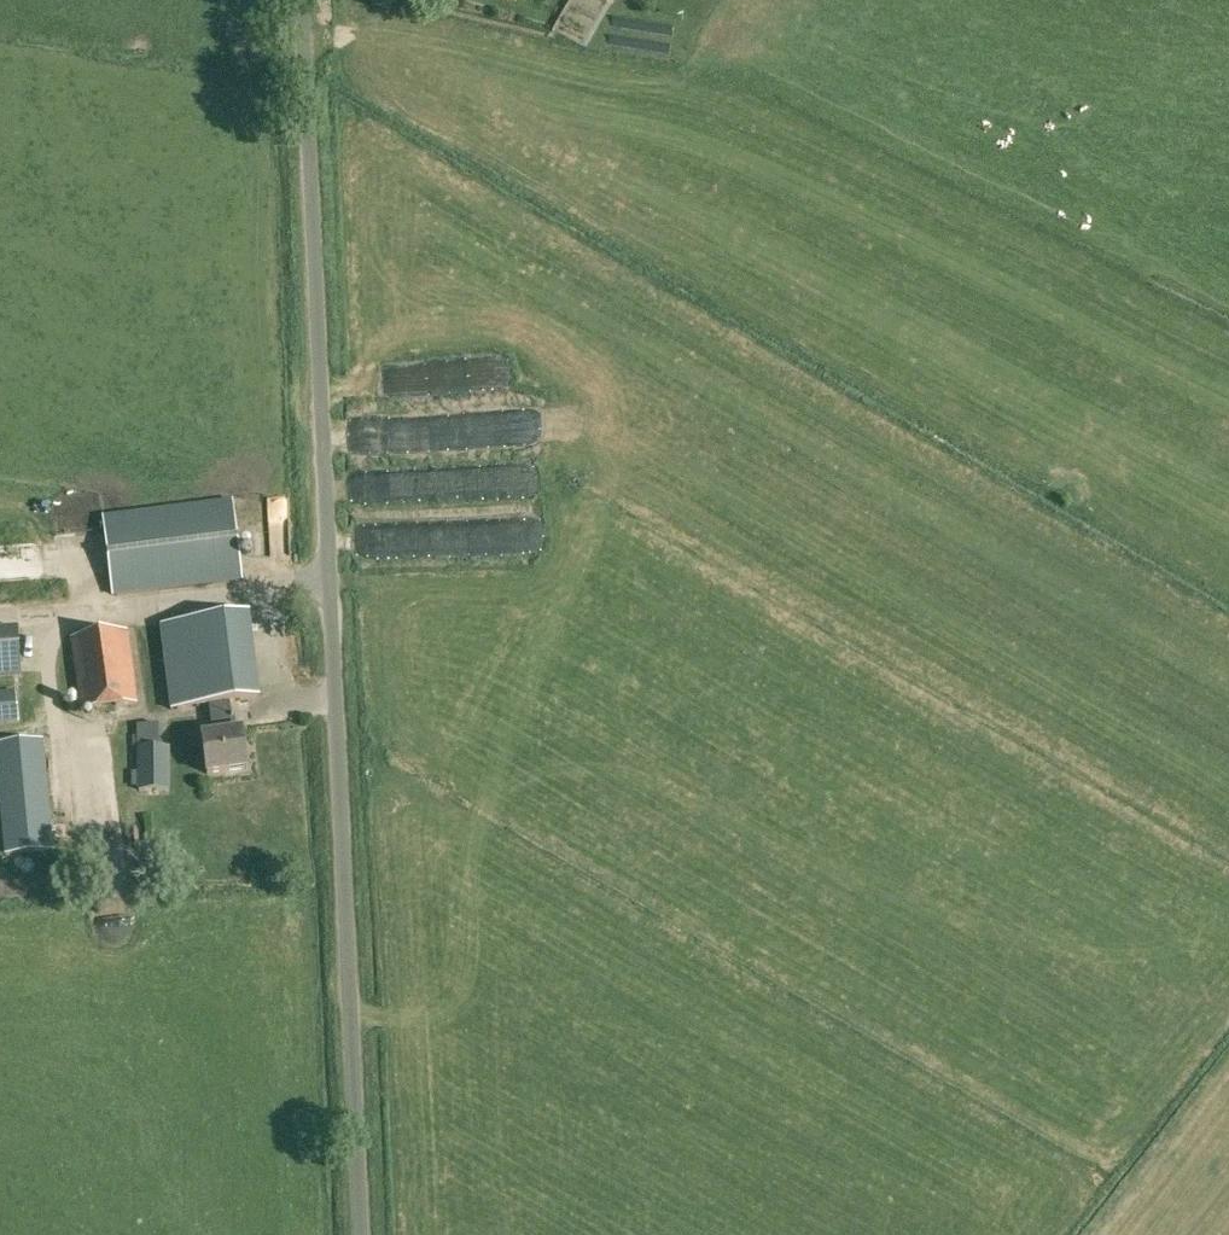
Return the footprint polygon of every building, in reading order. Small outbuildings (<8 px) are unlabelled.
[(111,597),(242,580),(232,500),(102,517),(111,597)] [(26,643),(24,610),(0,612),(0,644),(26,643)] [(231,716),(229,702),(260,698),(250,613),(160,626),(170,710),(211,705),(214,733),(203,735),(208,774),(248,769),(243,730),(236,731),(234,716),(231,716)] [(80,711),(137,703),(126,631),(69,638),(80,711)] [(29,644),(0,646),(0,676),(31,674),(29,644)] [(19,723),(16,689),(0,691),(0,724),(19,723)] [(159,746),(159,723),(136,724),(136,736),(132,736),(132,748),(137,747),(137,772),(131,772),(131,787),(137,786),(137,791),(171,791),(170,746),(159,746)] [(53,851),(43,740),(0,744),(0,806),(4,854),(53,851)]
